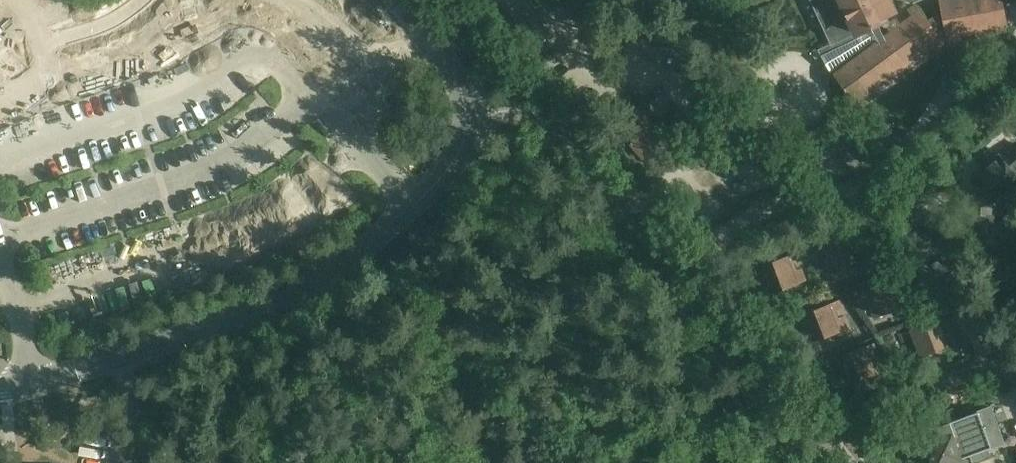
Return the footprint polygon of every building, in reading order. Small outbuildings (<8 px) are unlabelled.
[(831,43),(815,50),(809,53),(811,56),(818,69),(827,83),(838,74),(859,101),(858,102),(862,107),(871,100),(867,95),(879,87),(882,91),(899,79),(896,74),(907,66),(910,71),(927,58),(924,54),(935,45),(939,50),(946,43),(962,42),(961,35),(975,32),(976,39),(1000,34),(998,27),(1008,25),(1003,0),(944,0),(946,11),(928,20),(917,5),(910,10),(913,14),(902,23),(899,19),(889,25),(894,32),(886,38),(878,24),(886,20),(885,18),(899,9),(895,0),(811,0),(831,43)] [(890,151),(862,121),(839,142),(867,172),(890,151)] [(1001,157),(1000,156),(974,179),(992,199),(1015,178),(1015,174),(1015,172),(1015,171),(1015,150),(1013,146),(1001,157)] [(983,221),(984,246),(992,245),(992,240),(1006,240),(1005,221),(983,221)] [(854,230),(817,245),(820,254),(827,251),(830,257),(826,259),(831,271),(864,258),(854,230)] [(763,265),(773,293),(807,280),(802,268),(798,269),(796,263),(803,260),(800,251),(763,265)] [(897,279),(859,293),(862,302),(869,299),(872,306),(869,307),(873,320),(907,307),(897,279)] [(814,342),(847,329),(843,317),(839,318),(837,311),(844,308),(840,299),(803,314),(814,342)] [(937,319),(899,333),(903,342),(910,340),(913,346),(909,348),(914,360),(947,347),(937,319)] [(878,341),(841,356),(851,384),(885,371),(880,359),(877,360),(874,353),(881,350),(878,341)] [(955,437),(962,434),(964,440),(955,444),(960,459),(970,455),(972,461),(990,454),(988,448),(1004,442),(990,406),(949,422),(955,437)] [(960,459),(955,444),(964,440),(962,434),(955,437),(949,422),(922,432),(917,434),(922,447),(927,445),(934,462),(962,462),(960,459)]
